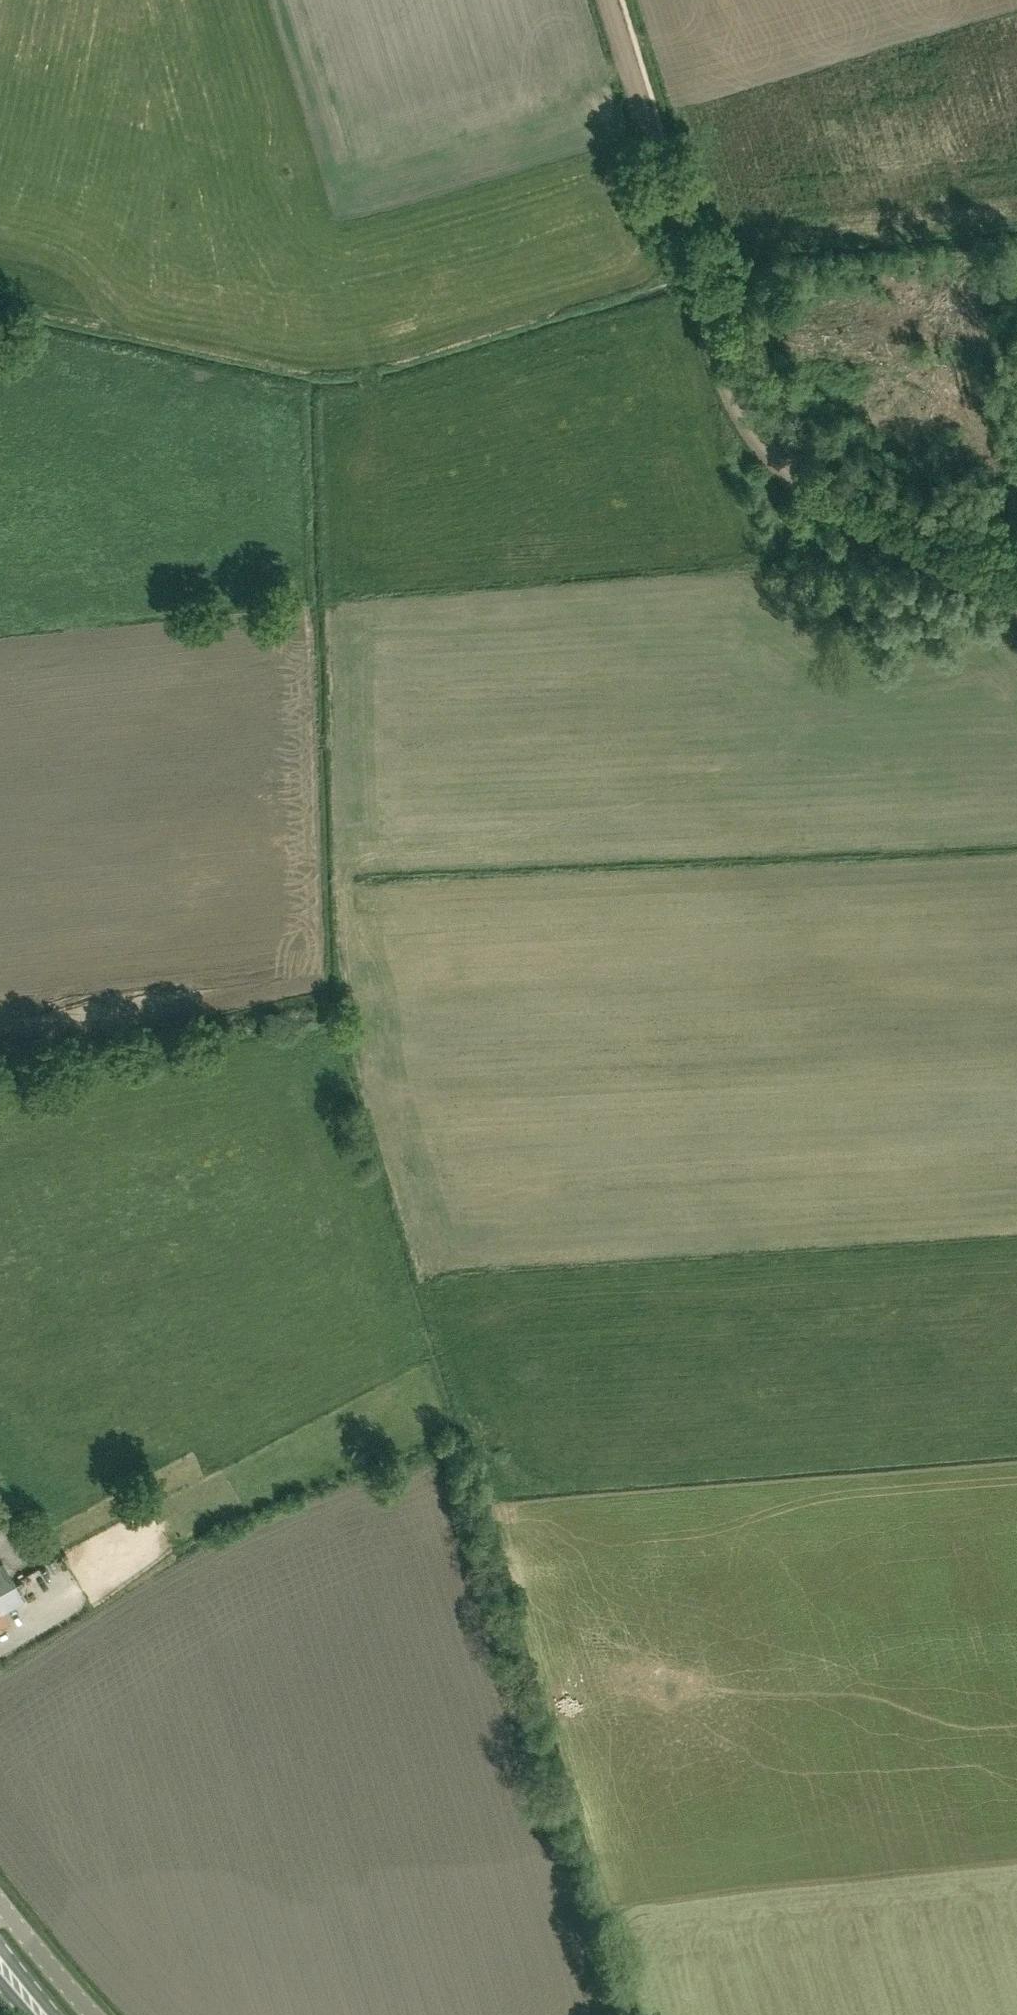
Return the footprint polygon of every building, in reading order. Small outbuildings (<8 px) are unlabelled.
[(0,1588),(0,1627),(10,1622),(5,1611),(25,1600),(14,1580),(0,1588)]
